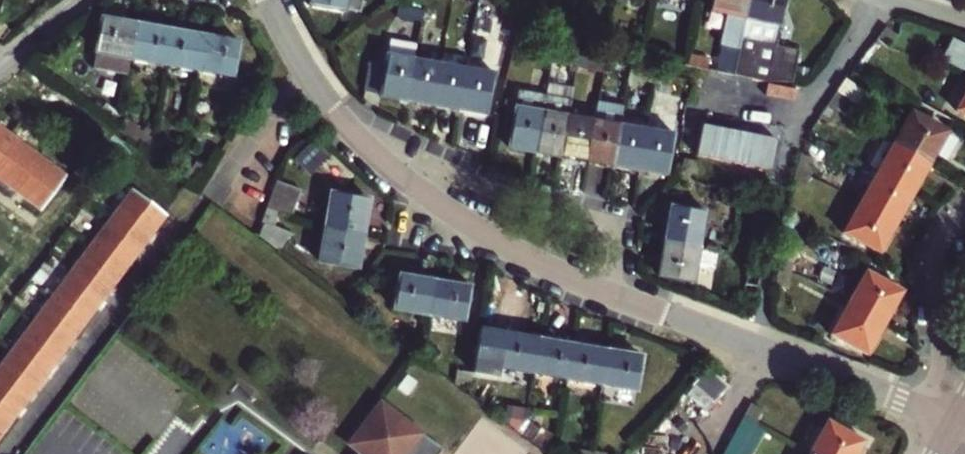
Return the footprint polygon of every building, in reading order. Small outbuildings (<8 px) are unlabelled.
[(309,2),(360,11),(362,0),(310,0),(309,2)] [(749,0),(712,0),(710,10),(708,22),(743,31),(749,0)] [(743,31),(739,48),(736,62),(751,65),(749,77),(762,80),(762,79),(770,45),(775,46),(786,0),(749,0),(743,31)] [(408,8),(406,18),(421,21),(423,11),(408,8)] [(498,25),(516,38),(518,29),(497,13),(498,25)] [(457,27),(472,29),(474,19),(459,16),(457,27)] [(131,70),(133,58),(139,24),(104,17),(95,64),(131,70)] [(472,29),(487,32),(489,21),(474,19),(472,29)] [(11,32),(0,24),(0,38),(4,41),(11,32)] [(133,58),(166,64),(173,30),(139,24),(133,58)] [(558,38),(574,42),(576,29),(560,26),(558,38)] [(886,47),(887,47),(896,36),(886,28),(876,39),(886,47)] [(590,32),(576,29),(574,42),(588,45),(590,32)] [(166,64),(190,68),(199,70),(206,35),(173,30),(166,64)] [(241,41),(206,35),(199,70),(235,76),(241,41)] [(867,50),(867,52),(878,59),(887,47),(886,47),(876,39),(867,50)] [(628,40),(625,52),(641,56),(643,43),(628,40)] [(658,46),(643,43),(641,56),(655,59),(658,46)] [(739,48),(723,44),(718,70),(734,73),(736,62),(739,48)] [(553,51),(538,48),(537,58),(551,61),(553,51)] [(553,51),(551,61),(567,64),(568,54),(553,51)] [(568,54),(567,64),(577,66),(578,56),(568,54)] [(407,100),(414,59),(388,55),(385,69),(380,96),(407,100)] [(590,58),(578,56),(577,66),(587,69),(590,58)] [(590,58),(587,69),(602,71),(604,61),(590,58)] [(433,104),(440,63),(414,59),(407,100),(433,104)] [(604,61),(602,71),(617,74),(619,64),(604,61)] [(751,65),(736,62),(734,73),(749,77),(751,65)] [(459,108),(466,67),(440,63),(433,104),(459,108)] [(619,64),(617,74),(616,75),(621,76),(620,80),(628,81),(631,67),(619,64)] [(380,96),(385,69),(371,67),(368,94),(380,96)] [(466,67),(459,108),(486,112),(493,71),(466,67)] [(641,69),(631,67),(628,81),(635,83),(636,79),(639,80),(639,79),(641,69)] [(641,69),(639,79),(654,82),(656,72),(641,69)] [(656,72),(654,82),(669,85),(671,76),(656,72)] [(838,111),(846,99),(862,108),(870,94),(846,79),(836,92),(828,104),(827,105),(838,111)] [(509,147),(535,152),(542,112),(545,95),(519,90),(509,147)] [(560,156),(567,116),(571,99),(545,95),(542,112),(535,152),(560,156)] [(613,165),(622,114),(624,106),(597,101),(593,120),(586,160),(613,165)] [(122,115),(108,105),(102,113),(116,123),(122,115)] [(827,105),(820,117),(830,124),(838,111),(827,105)] [(912,113),(895,143),(929,163),(946,132),(912,113)] [(639,170),(646,129),(648,119),(622,114),(613,165),(639,170)] [(586,160),(593,120),(567,116),(560,156),(586,160)] [(666,174),(674,123),(652,119),(650,130),(646,129),(639,170),(666,174)] [(11,137),(0,129),(0,152),(11,137)] [(136,143),(142,148),(149,137),(143,133),(136,143)] [(14,188),(37,157),(11,137),(0,152),(0,178),(14,188)] [(149,137),(142,148),(154,157),(163,146),(149,137)] [(895,143),(878,173),(912,192),(929,163),(895,143)] [(801,155),(796,168),(809,172),(813,159),(801,155)] [(37,157),(14,188),(42,209),(65,177),(37,157)] [(681,171),(697,174),(699,162),(683,159),(681,171)] [(206,167),(197,160),(188,173),(198,180),(206,167)] [(878,173),(862,202),(895,221),(912,192),(878,173)] [(302,190),(277,181),(272,194),(266,209),(278,213),(292,217),(302,190)] [(112,219),(142,241),(164,213),(133,191),(112,219)] [(330,192),(325,227),(363,233),(368,198),(330,192)] [(879,250),(895,221),(862,202),(846,231),(879,250)] [(664,240),(698,246),(704,211),(669,206),(664,240)] [(273,226),(278,213),(266,209),(262,221),(257,235),(270,245),(277,250),(289,233),(273,226)] [(93,245),(122,268),(142,241),(112,219),(93,245)] [(363,233),(325,227),(319,261),(358,267),(363,233)] [(698,246),(664,240),(658,275),(693,281),(695,266),(713,269),(716,249),(698,246)] [(73,271),(103,294),(122,268),(93,245),(73,271)] [(781,257),(778,273),(790,274),(793,259),(781,257)] [(758,286),(760,271),(748,269),(746,284),(758,286)] [(53,298),(83,320),(103,294),(73,271),(53,298)] [(867,272),(850,303),(883,322),(901,292),(867,272)] [(788,289),(790,274),(778,273),(776,287),(788,289)] [(394,308),(428,314),(434,281),(400,275),(394,308)] [(469,286),(434,281),(428,314),(463,320),(469,286)] [(758,286),(746,284),(745,293),(758,296),(758,286)] [(370,299),(357,291),(349,301),(362,310),(370,299)] [(63,348),(83,320),(53,298),(33,324),(63,348)] [(867,351),(883,322),(850,303),(833,333),(867,351)] [(13,351),(43,374),(63,348),(33,324),(13,351)] [(540,339),(504,333),(498,367),(534,373),(540,339)] [(573,345),(540,339),(534,373),(568,379),(573,345)] [(568,379),(601,384),(607,350),(573,345),(568,379)] [(641,356),(607,350),(601,384),(636,390),(641,356)] [(23,400),(43,374),(13,351),(0,368),(0,382),(23,400)] [(470,385),(473,370),(457,368),(455,382),(470,385)] [(713,401),(725,387),(707,371),(695,384),(713,401)] [(3,427),(23,400),(0,382),(0,425),(3,427)] [(443,449),(380,402),(348,443),(358,451),(356,453),(439,453),(443,449)] [(751,402),(744,416),(755,422),(762,408),(753,403),(751,402)] [(526,419),(514,410),(506,420),(518,429),(526,419)] [(736,429),(730,440),(752,451),(758,440),(748,434),(755,422),(744,416),(736,429)] [(539,429),(526,419),(518,429),(531,439),(539,429)] [(758,440),(765,428),(755,422),(748,434),(758,440)] [(811,453),(812,453),(854,453),(862,441),(828,423),(811,453)]
